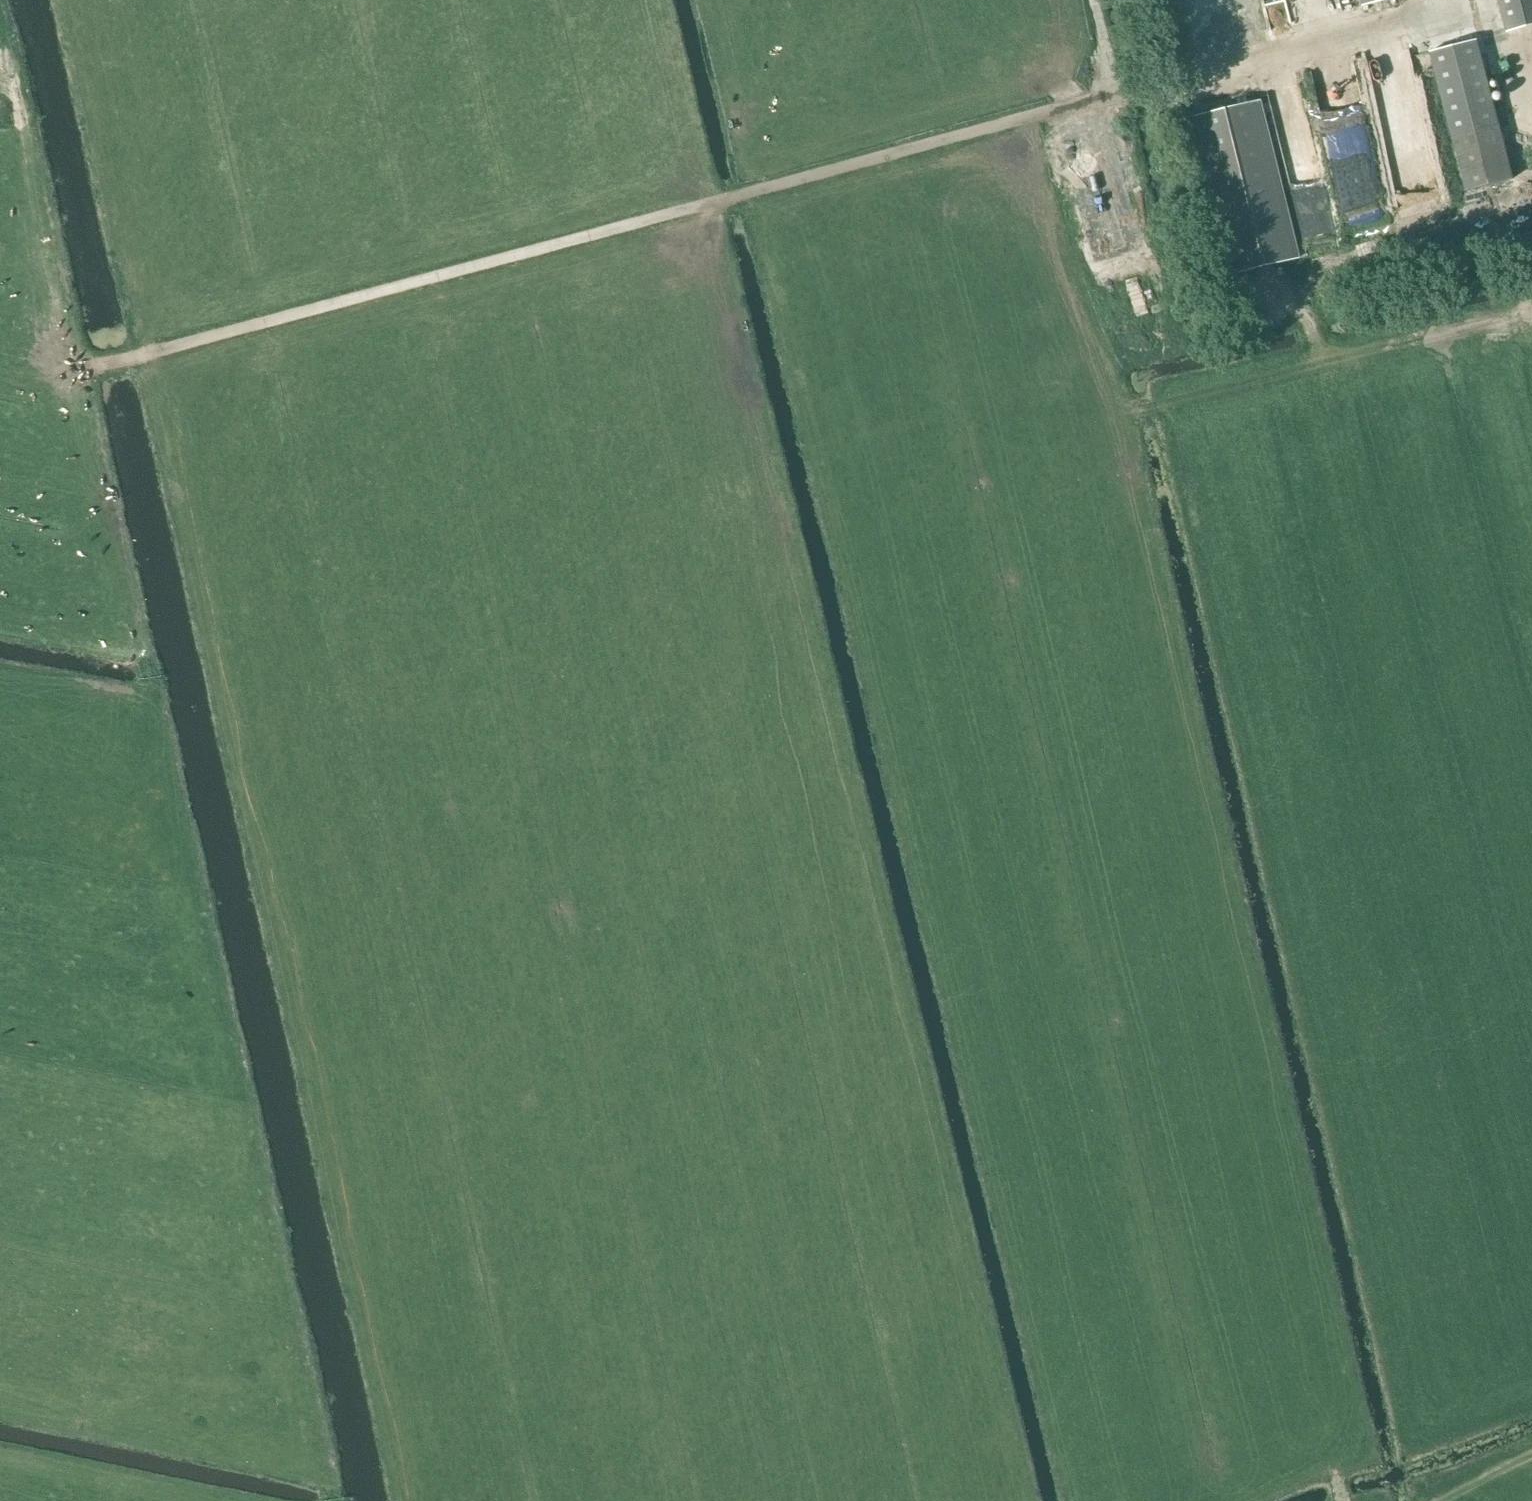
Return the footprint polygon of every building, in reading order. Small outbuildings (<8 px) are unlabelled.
[(1531,26),(1531,0),(1499,0),(1507,32),(1531,26)] [(1466,192),(1512,179),(1499,128),(1476,40),(1429,52),(1466,192)] [(1233,275),(1298,259),(1260,102),(1194,118),(1233,275)] [(1373,155),(1334,165),(1349,225),(1388,215),(1373,155)]
